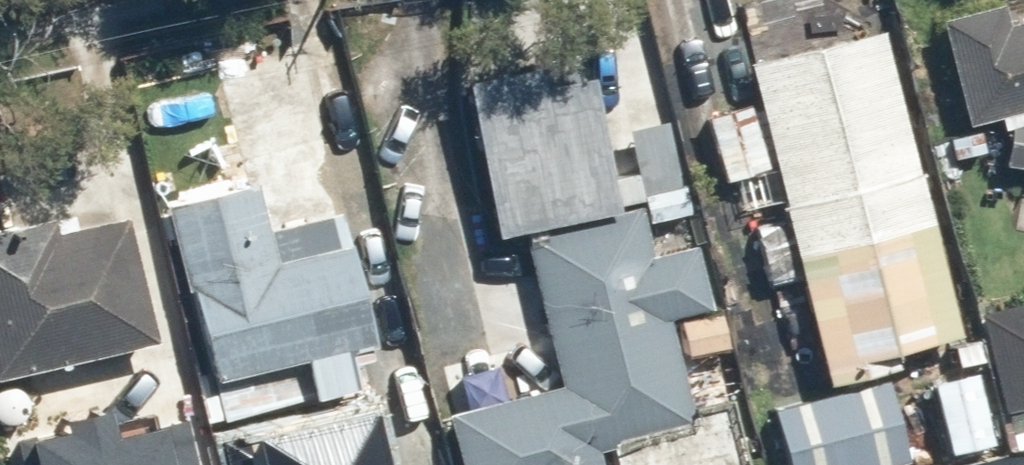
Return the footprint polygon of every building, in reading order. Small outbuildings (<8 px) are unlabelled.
[(787,214),(754,222),(768,282),(802,274),(827,379),(879,366),(875,352),(959,332),(885,22),(812,39),(803,0),(754,0),(737,4),(787,214)] [(960,122),(1023,106),(1023,12),(1009,16),(1005,0),(1004,0),(934,17),(960,122)] [(246,183),(163,199),(198,381),(301,361),(307,394),(363,383),(361,370),(356,343),(372,339),(383,337),(382,331),(326,40),(223,59),(246,183)] [(585,51),(463,79),(497,231),(620,202),(585,51)] [(749,97),(703,111),(725,181),(771,167),(749,97)] [(666,115),(625,124),(646,217),(687,208),(666,115)] [(716,305),(699,236),(652,248),(642,204),(522,233),(558,387),(446,413),(458,464),(733,464),(719,406),(738,402),(725,347),(679,358),(669,317),(716,305)] [(0,233),(0,372),(154,346),(131,210),(0,233)] [(990,409),(1023,402),(1023,299),(968,312),(990,409)] [(976,374),(928,382),(938,447),(986,439),(976,374)] [(770,410),(780,464),(901,464),(903,464),(889,388),(770,410)] [(239,464),(385,464),(374,419),(236,450),(239,464)] [(204,432),(56,464),(211,464),(204,432)]
